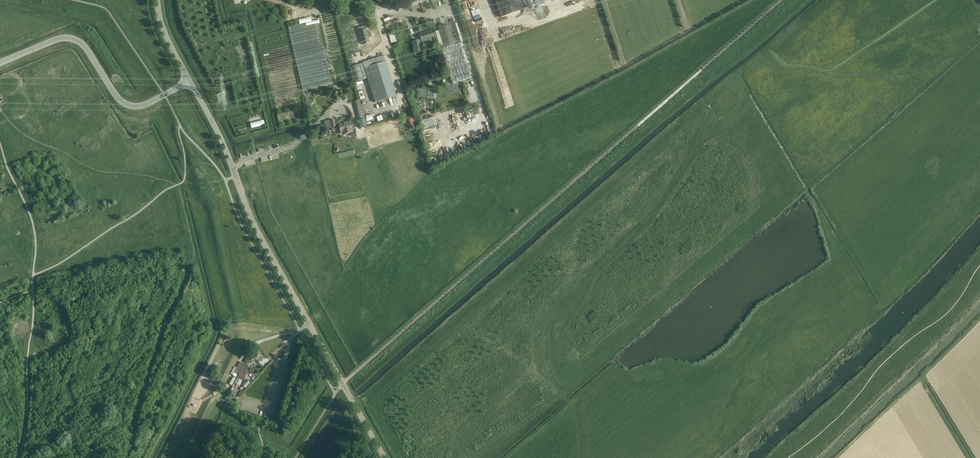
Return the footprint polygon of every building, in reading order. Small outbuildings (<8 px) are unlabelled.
[(502,18),(524,9),(520,0),(495,0),(502,18)] [(524,9),(536,5),(534,0),(520,0),(524,9)] [(331,83),(318,24),(319,23),(319,20),(311,22),(310,17),(298,20),(299,24),(288,27),(302,90),(331,83)] [(441,28),(439,29),(439,31),(436,32),(440,46),(444,45),(445,48),(442,49),(453,84),(471,78),(460,43),(456,44),(450,25),(441,28)] [(367,33),(366,30),(365,26),(357,28),(359,32),(363,45),(365,44),(365,45),(366,44),(370,43),(368,38),(372,37),(370,33),(370,32),(367,33)] [(434,30),(420,34),(422,42),(436,37),(434,30)] [(420,40),(413,42),(415,52),(422,51),(420,40)] [(366,75),(375,103),(396,96),(383,56),(363,63),(363,64),(366,75)] [(362,64),(351,68),(355,82),(366,79),(362,64)] [(438,90),(419,87),(418,97),(436,99),(438,90)] [(261,120),(250,124),(251,129),(263,125),(261,120)] [(334,120),(330,121),(324,122),(322,125),(320,125),(321,130),(331,128),(332,131),(339,130),(340,130),(340,134),(342,133),(342,135),(352,133),(352,131),(353,131),(351,121),(343,122),(343,121),(342,120),(339,121),(338,122),(338,123),(335,124),(334,120)] [(248,367),(246,364),(258,356),(255,353),(246,359),(244,364),(237,378),(243,381),(247,374),(245,373),(248,367)] [(240,362),(237,368),(234,367),(230,374),(233,375),(233,376),(236,377),(238,375),(244,363),(240,362)] [(247,380),(242,385),(245,388),(250,383),(247,380)]
